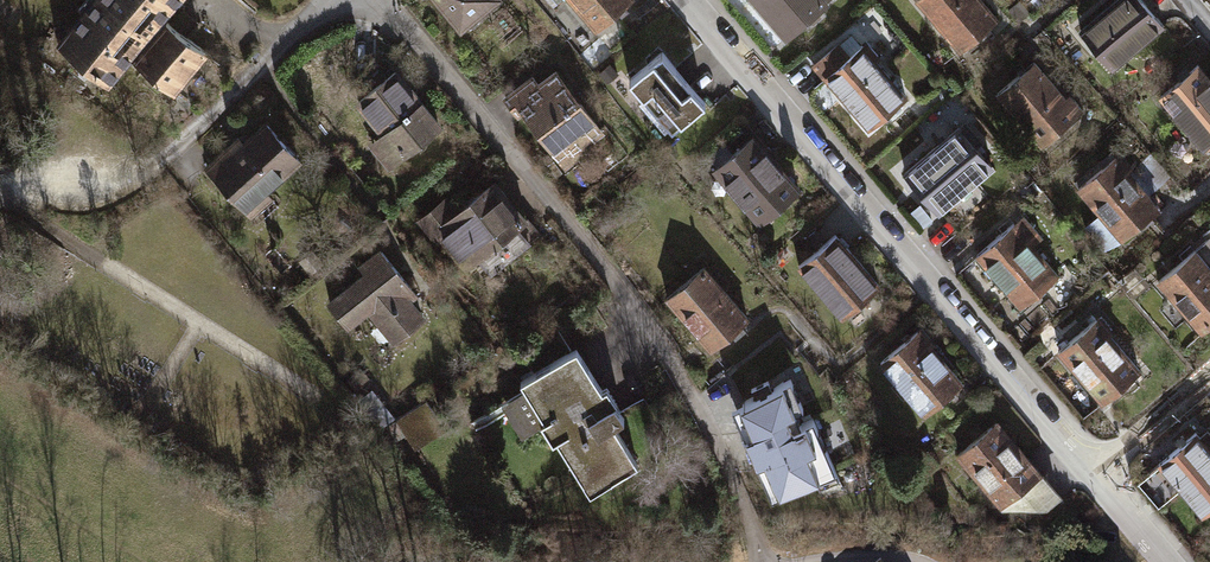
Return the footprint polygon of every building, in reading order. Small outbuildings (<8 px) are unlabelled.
[(161,15),(173,0),(76,0),(74,3),(84,12),(61,40),(109,79),(130,53),(161,15)] [(457,23),(462,22),(469,24),(478,17),(478,9),(489,0),(437,0),(457,23)] [(596,28),(627,0),(571,0),(596,28)] [(822,1),(821,0),(759,0),(787,31),(822,1)] [(979,0),(918,0),(960,50),(996,20),(979,0)] [(1018,0),(1006,11),(1016,21),(1028,11),(1018,0)] [(1141,0),(1116,0),(1081,31),(1112,66),(1162,24),(1141,0)] [(161,15),(130,53),(174,88),(205,50),(161,15)] [(1054,40),(1044,29),(1032,39),(1042,50),(1054,40)] [(864,44),(847,57),(826,75),(868,126),(906,95),(864,44)] [(815,63),(826,75),(847,57),(837,45),(815,63)] [(701,102),(657,52),(625,80),(669,130),(701,102)] [(1076,113),(1034,62),(997,92),(1039,143),(1076,113)] [(1209,140),(1209,78),(1197,63),(1158,95),(1202,147),(1209,140)] [(392,72),(380,83),(374,76),(361,88),(366,93),(357,102),(382,129),(375,136),(397,159),(438,121),(392,72)] [(555,72),(537,86),(542,92),(522,108),(559,155),(577,141),(579,144),(599,128),(555,72)] [(512,95),(522,108),(542,92),(537,86),(532,80),(512,95)] [(267,124),(247,145),(236,136),(206,165),(243,204),(299,160),(267,124)] [(717,165),(752,136),(743,125),(708,155),(717,165)] [(987,168),(958,130),(904,173),(934,210),(987,168)] [(752,136),(717,165),(713,168),(759,223),(798,190),(752,136)] [(1121,237),(1147,215),(1156,208),(1125,171),(1130,167),(1120,154),(1079,188),(1121,237)] [(441,229),(469,264),(478,258),(489,272),(537,234),(495,180),(456,211),(446,198),(422,217),(435,234),(441,229)] [(1147,215),(1121,237),(1098,256),(1117,279),(1166,238),(1147,215)] [(1013,225),(975,253),(1014,305),(1055,275),(1033,245),(1040,239),(1029,224),(1018,232),(1013,225)] [(879,284),(836,233),(796,265),(838,317),(879,284)] [(1209,271),(1209,235),(1192,250),(1209,271)] [(1192,250),(1156,282),(1199,332),(1209,322),(1209,271),(1192,250)] [(371,275),(330,303),(346,326),(368,311),(377,324),(387,318),(399,336),(419,322),(399,293),(408,288),(383,251),(364,264),(371,275)] [(702,264),(666,294),(710,346),(746,316),(702,264)] [(1093,320),(1059,348),(1102,399),(1136,371),(1093,320)] [(960,381),(915,329),(880,359),(924,412),(960,381)] [(575,346),(518,384),(584,482),(603,469),(610,480),(638,461),(614,425),(625,418),(613,400),(605,405),(596,393),(603,389),(575,346)] [(793,376),(731,403),(771,494),(833,467),(793,376)] [(1056,495),(994,422),(957,451),(1002,507),(1045,508),(1056,495)] [(1159,462),(1208,516),(1209,514),(1209,448),(1197,430),(1159,462)]
